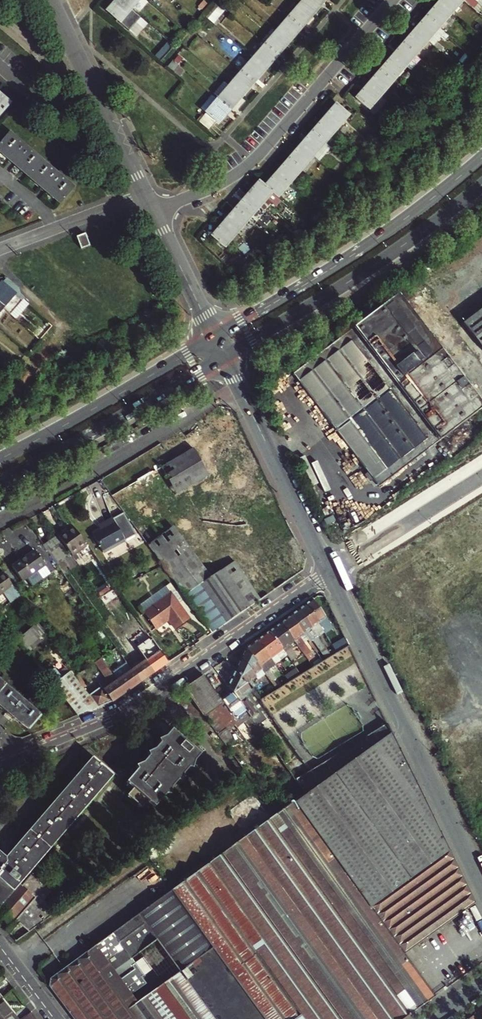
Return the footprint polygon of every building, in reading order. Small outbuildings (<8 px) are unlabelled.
[(123,0),(116,0),(107,11),(119,21),(131,7),(123,0)] [(300,3),(312,13),(324,0),(303,0),(300,3)] [(437,3),(449,13),(460,0),(440,0),(437,3)] [(477,12),(481,5),(481,0),(477,0),(471,7),(477,12)] [(312,13),(300,3),(289,17),(300,27),(312,13)] [(449,13),(437,3),(426,16),(437,26),(449,13)] [(208,18),(213,22),(224,9),(219,5),(208,18)] [(426,16),(414,30),(426,40),(437,26),(426,16)] [(288,41),(300,27),(289,17),(277,31),(288,41)] [(444,32),(437,26),(426,40),(433,46),(444,32)] [(174,45),(186,31),(182,28),(170,41),(174,45)] [(413,55),(426,40),(414,30),(401,45),(413,55)] [(265,44),(277,54),(288,41),(277,31),(265,44)] [(261,40),(249,54),(254,57),(265,44),(261,40)] [(277,54),(265,44),(254,57),(265,67),(277,54)] [(401,68),(413,55),(401,45),(390,58),(401,68)] [(242,71),(253,81),(265,67),(254,57),(242,71)] [(390,58),(378,71),(390,81),(401,68),(390,58)] [(253,81),(242,71),(230,84),(242,94),(253,81)] [(378,71),(367,85),(378,95),(390,81),(378,71)] [(242,94),(230,84),(218,99),(229,109),(242,94)] [(378,95),(367,85),(355,98),(367,108),(378,95)] [(9,103),(0,94),(0,113),(9,103)] [(229,109),(218,99),(206,113),(217,123),(229,109)] [(335,105),(323,119),(335,128),(346,115),(335,105)] [(323,142),(335,128),(323,119),(311,133),(323,142)] [(29,175),(60,202),(73,188),(42,161),(10,133),(0,144),(0,150),(29,175)] [(311,155),(323,142),(311,133),(300,145),(311,155)] [(311,155),(300,145),(288,159),(300,169),(311,155)] [(288,159),(277,172),(288,182),(300,169),(288,159)] [(333,174),(328,169),(324,175),(329,179),(333,174)] [(277,172),(264,187),(270,192),(276,197),(288,182),(277,172)] [(270,192),(264,187),(258,182),(247,195),(258,206),(270,192)] [(247,219),(258,206),(247,195),(235,209),(247,219)] [(235,233),(247,219),(235,209),(223,223),(235,233)] [(223,246),(235,233),(223,223),(211,236),(223,246)] [(84,233),(76,237),(80,248),(88,245),(84,233)] [(2,308),(7,312),(18,300),(13,295),(14,294),(2,283),(0,286),(0,306),(2,308)] [(398,294),(294,373),(379,486),(481,409),(481,405),(398,294)] [(463,323),(481,348),(481,309),(463,323)] [(36,328),(32,333),(40,340),(52,326),(48,323),(41,332),(36,328)] [(194,448),(162,467),(179,495),(211,476),(194,448)] [(124,515),(115,520),(108,524),(109,526),(102,530),(95,534),(105,553),(136,536),(124,515)] [(149,545),(164,566),(174,581),(185,595),(203,583),(211,577),(175,526),(149,545)] [(275,534),(261,543),(264,547),(277,538),(275,534)] [(44,545),(58,565),(72,555),(58,535),(44,545)] [(36,550),(13,566),(23,581),(46,565),(36,550)] [(203,583),(185,595),(212,633),(245,610),(227,582),(238,574),(231,564),(211,577),(203,583)] [(4,591),(11,601),(19,595),(3,571),(0,574),(0,594),(4,591)] [(257,602),(238,574),(227,582),(245,610),(257,602)] [(169,589),(142,608),(154,625),(166,616),(172,625),(187,614),(169,589)] [(320,624),(323,630),(332,624),(314,598),(305,605),(320,624)] [(317,635),(323,630),(320,624),(305,605),(298,610),(317,635)] [(298,610),(291,616),(303,633),(310,642),(312,640),(324,657),(330,653),(327,648),(317,635),(298,610)] [(303,633),(291,616),(281,623),(297,645),(312,665),(318,660),(302,639),(301,640),(299,637),(303,633)] [(297,645),(281,623),(269,631),(285,653),(293,663),(298,670),(300,668),(302,671),(300,673),(301,674),(306,671),(290,650),(297,645)] [(21,633),(31,649),(46,639),(36,624),(21,633)] [(285,653),(269,631),(257,640),(271,657),(274,662),(285,653)] [(123,638),(135,655),(139,652),(128,635),(123,638)] [(154,642),(149,635),(143,639),(148,647),(154,642)] [(338,652),(349,645),(345,637),(333,644),(338,652)] [(94,663),(101,658),(88,639),(81,644),(94,663)] [(259,666),(271,657),(257,640),(245,649),(259,666)] [(332,656),(338,652),(333,644),(327,648),(330,653),(332,656)] [(144,659),(154,672),(168,662),(157,647),(145,655),(147,657),(144,659)] [(259,666),(245,649),(241,657),(254,674),(261,669),(259,666)] [(142,660),(144,659),(140,653),(126,662),(127,663),(129,666),(141,657),(142,660)] [(140,682),(154,672),(144,659),(142,660),(141,657),(129,666),(140,682)] [(256,677),(254,674),(241,657),(239,663),(237,666),(248,682),(256,677)] [(89,695),(98,707),(112,701),(126,692),(117,678),(114,680),(112,677),(111,673),(101,658),(94,663),(93,663),(104,679),(97,685),(99,688),(89,695)] [(115,675),(117,678),(126,692),(140,682),(129,666),(127,663),(111,673),(115,675)] [(298,670),(293,663),(288,666),(293,673),(298,670)] [(237,666),(227,686),(233,694),(252,719),(258,715),(247,700),(253,695),(245,685),(248,682),(237,666)] [(98,707),(72,674),(57,685),(80,715),(98,707)] [(223,701),(204,675),(184,689),(218,734),(225,729),(236,721),(239,725),(244,722),(250,729),(270,756),(276,751),(252,719),(233,694),(223,701)] [(276,678),(270,682),(276,690),(282,686),(276,678)] [(28,731),(40,717),(6,687),(0,682),(0,707),(28,731)] [(309,788),(296,798),(397,944),(404,954),(475,903),(391,721),(301,777),(309,788)] [(244,722),(239,725),(245,732),(250,729),(244,722)] [(137,766),(138,769),(127,782),(134,788),(127,796),(142,808),(149,800),(155,806),(167,793),(170,794),(172,786),(178,780),(182,781),(184,773),(189,767),(192,768),(195,760),(200,754),(172,729),(166,736),(159,740),(160,743),(155,749),(148,752),(149,755),(143,762),(137,766)] [(223,741),(231,736),(225,729),(218,734),(223,741)] [(281,748),(276,751),(290,771),(295,767),(281,748)] [(91,800),(113,774),(95,759),(73,785),(6,862),(0,857),(0,906),(9,896),(15,889),(28,873),(32,873),(32,868),(64,831),(91,800)] [(404,954),(397,944),(296,798),(291,801),(275,813),(179,884),(170,891),(183,909),(264,1018),(404,1018),(435,997),(404,954)] [(0,906),(0,913),(12,924),(7,929),(11,934),(20,924),(29,931),(50,916),(36,905),(42,898),(44,898),(43,895),(42,895),(26,882),(17,892),(12,898),(9,896),(0,906)] [(15,889),(9,896),(12,898),(17,892),(15,889)] [(183,909),(170,891),(144,910),(50,979),(49,986),(74,1018),(264,1018),(183,909)] [(0,1001),(0,1018),(18,1018),(2,999),(0,1001)]
